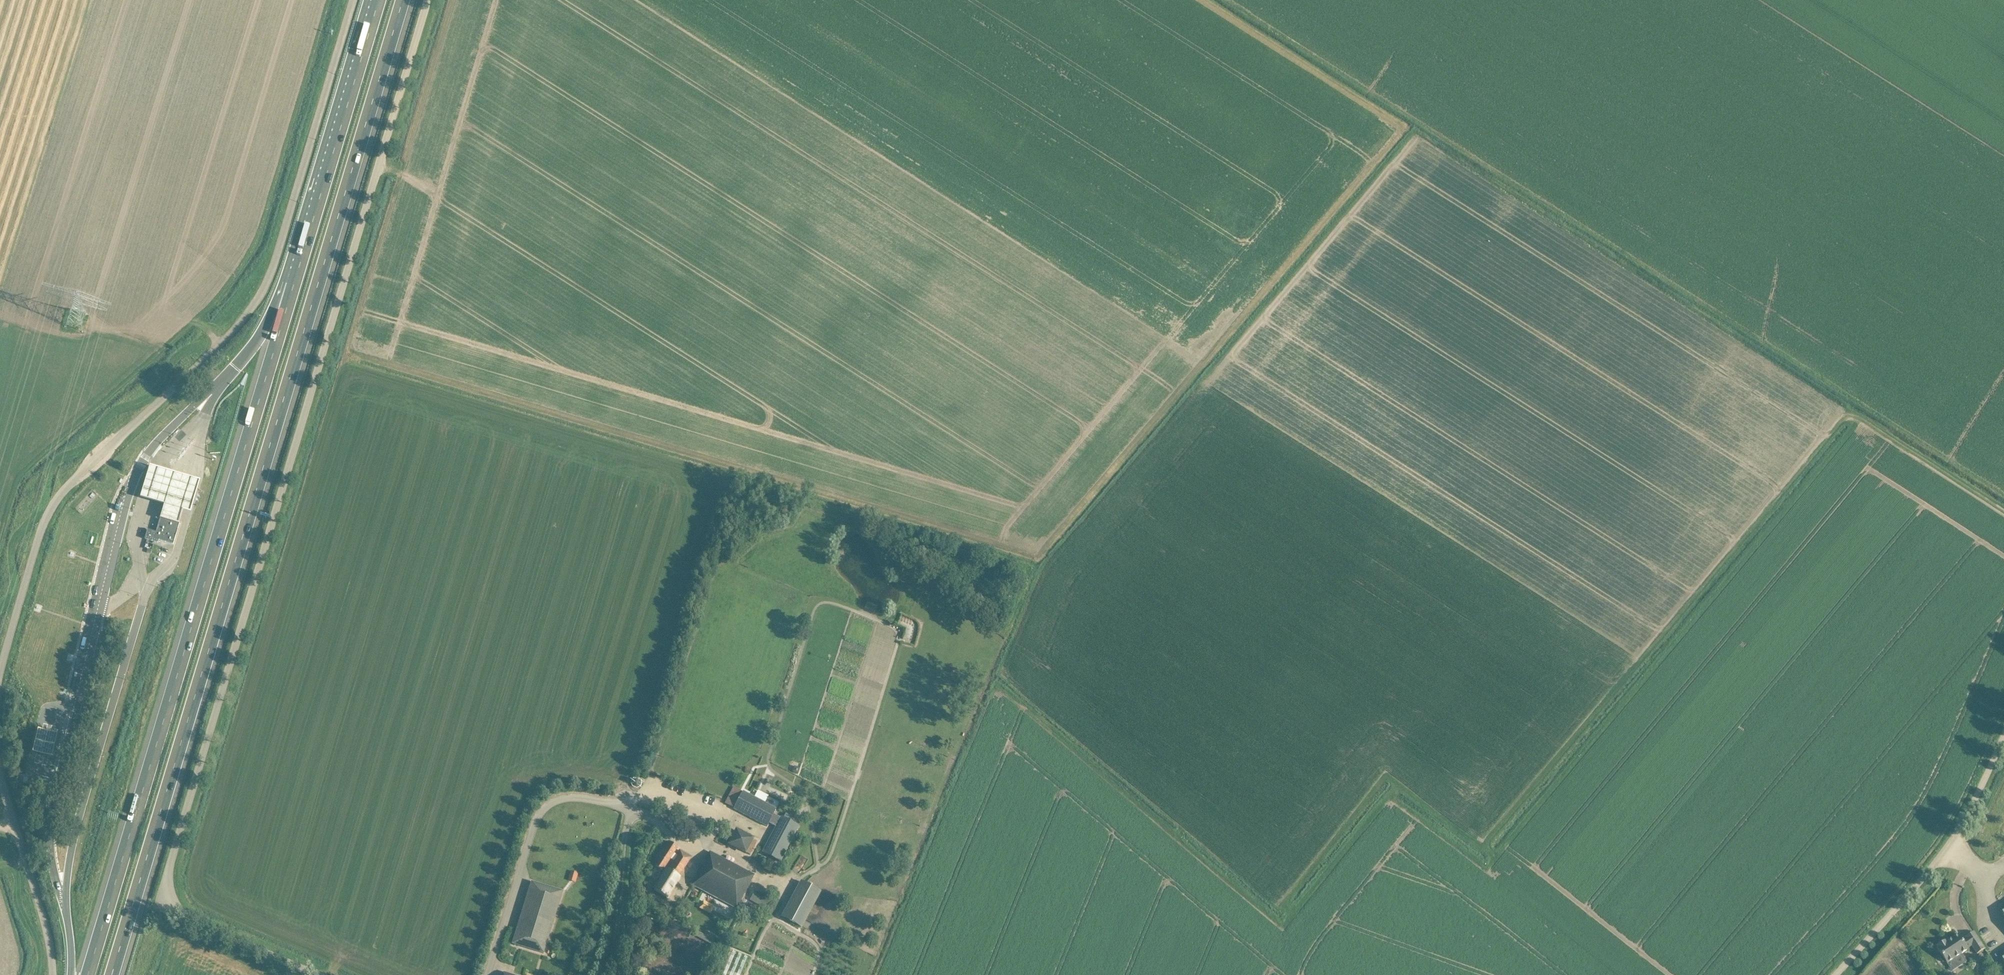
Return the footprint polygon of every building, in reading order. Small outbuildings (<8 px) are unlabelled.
[(193,485),(148,471),(140,499),(161,506),(158,517),(174,522),(177,512),(184,515),(193,485)] [(173,545),(180,524),(160,518),(156,533),(148,530),(145,540),(158,543),(159,541),(173,545)] [(83,654),(88,655),(91,641),(86,640),(83,654)] [(58,740),(38,735),(32,758),(52,763),(58,740)] [(641,781),(641,780),(642,777),(634,774),(633,777),(632,778),(630,782),(632,786),(636,787),(640,785),(641,781)] [(732,788),(725,803),(734,808),(733,809),(767,827),(769,823),(776,827),(762,853),(780,863),(799,826),(781,817),(780,818),(773,814),(776,809),(743,792),(742,793),(732,788)] [(745,854),(754,839),(736,829),(727,845),(745,854)] [(660,858),(655,867),(662,871),(677,848),(669,842),(659,857),(660,858)] [(691,858),(686,855),(679,851),(654,890),(666,898),(679,878),(679,877),(691,858)] [(692,886),(693,886),(737,909),(754,876),(709,852),(692,886)] [(574,870),(582,872),(584,863),(577,861),(574,870)] [(570,871),(567,880),(575,883),(578,874),(570,871)] [(531,882),(512,945),(543,954),(563,892),(531,882)] [(799,882),(781,918),(802,929),(820,893),(799,882)] [(760,884),(756,892),(769,898),(773,889),(760,884)] [(765,909),(768,901),(753,893),(750,901),(765,909)] [(646,929),(651,919),(645,916),(640,925),(646,929)] [(698,932),(695,936),(712,945),(714,940),(698,932)] [(1977,955),(1985,949),(1974,932),(1966,938),(1962,941),(1958,935),(1947,943),(1945,941),(1936,947),(1938,949),(1937,949),(1947,965),(1968,951),(1966,947),(1972,947),(1977,955)]
